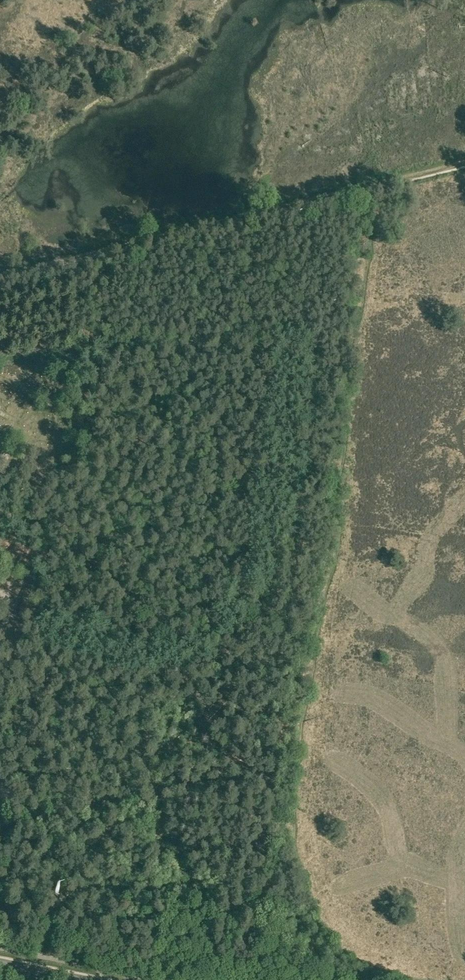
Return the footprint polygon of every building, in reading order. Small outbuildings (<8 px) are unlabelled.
[(68,891),(62,890),(60,899),(65,901),(68,891)]
